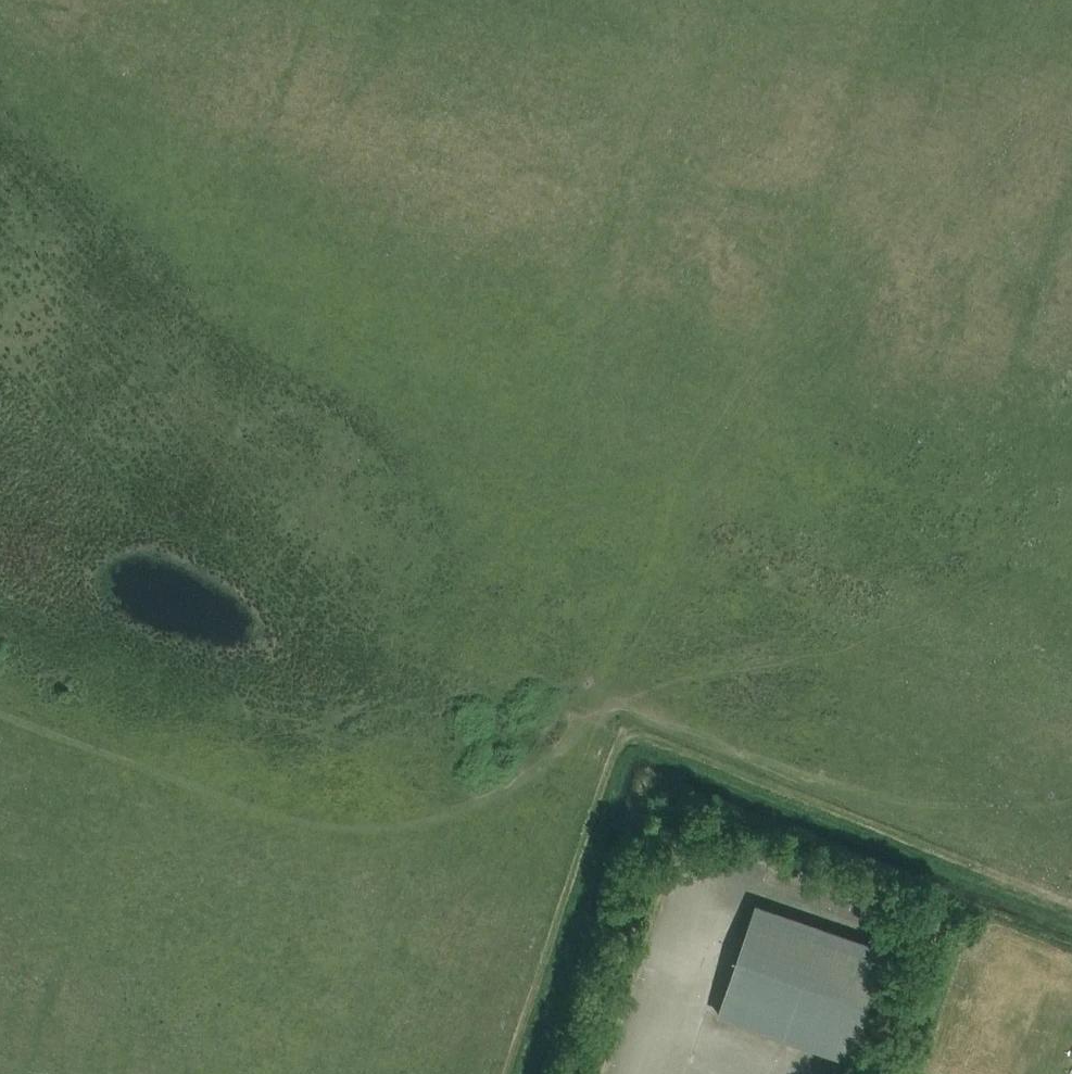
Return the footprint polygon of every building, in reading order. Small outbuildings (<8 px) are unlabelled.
[(755,902),(718,1015),(852,1059),(888,946),(755,902)]
